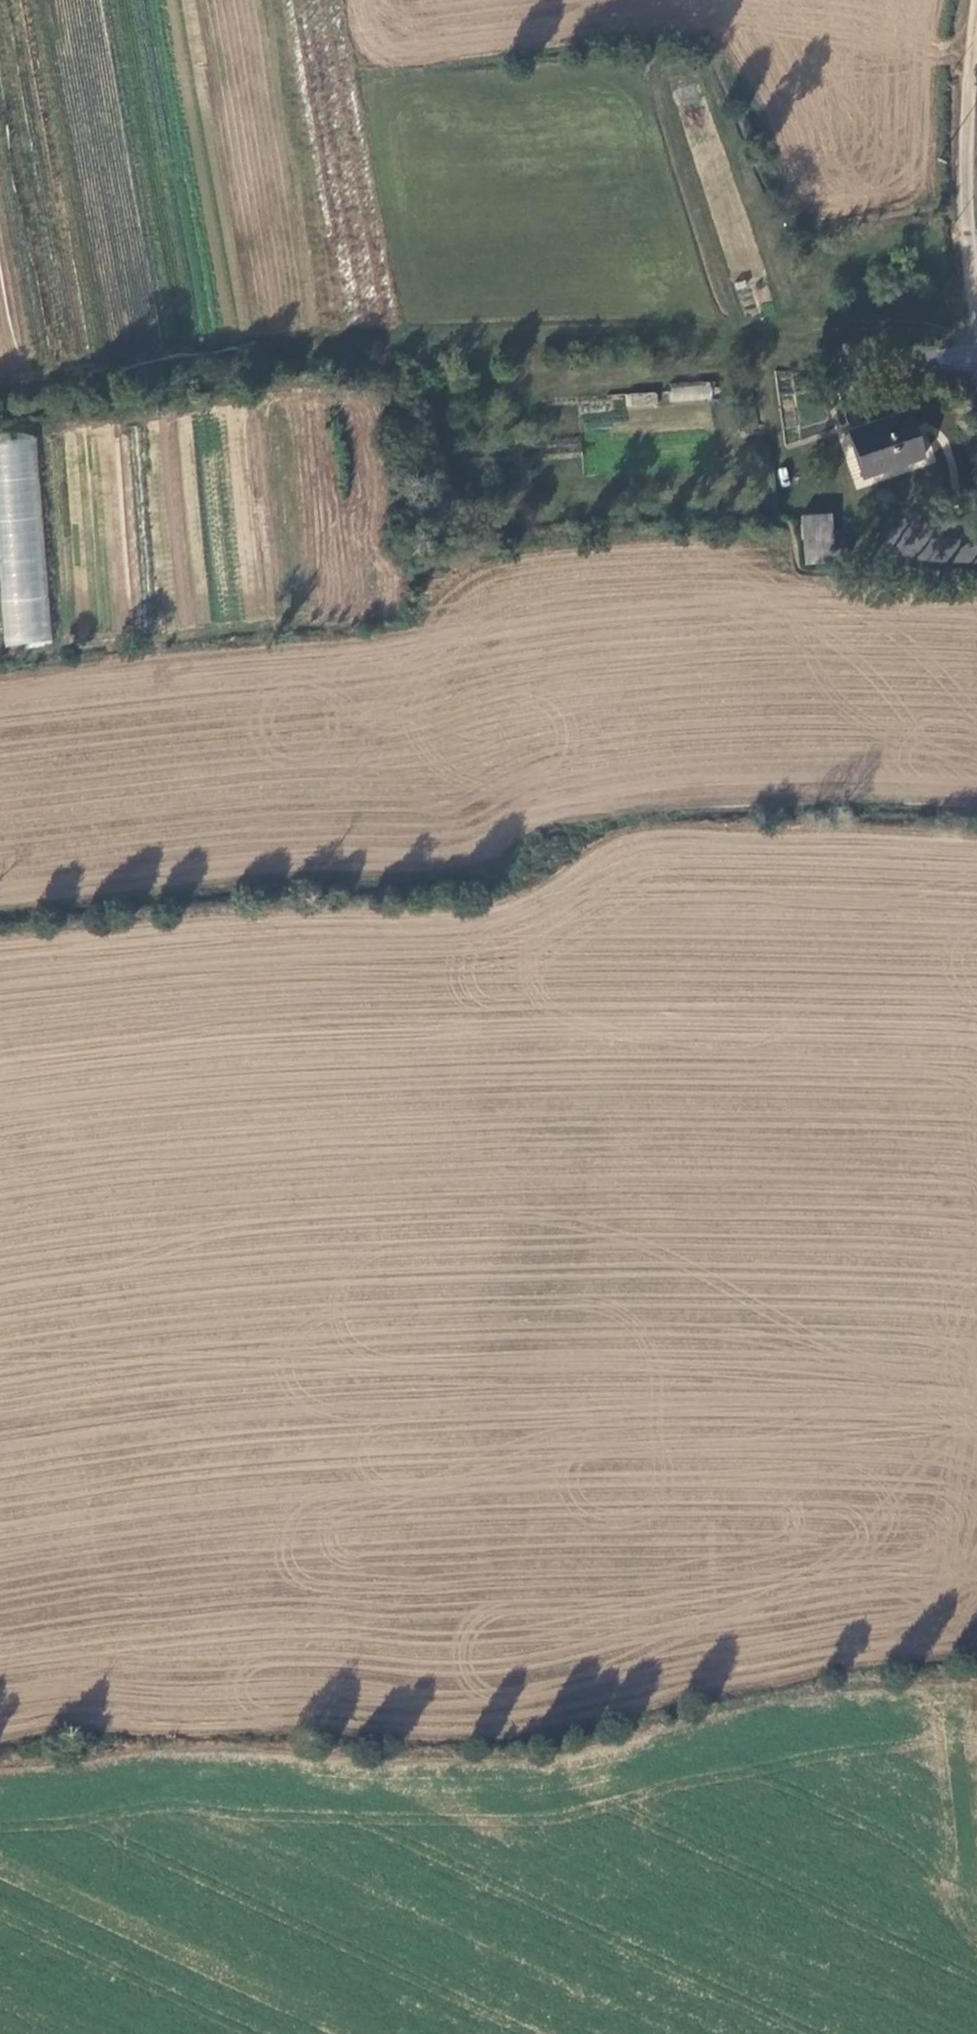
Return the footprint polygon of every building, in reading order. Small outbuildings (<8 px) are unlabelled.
[(711,384),(668,384),(668,400),(711,400),(711,384)] [(626,408),(657,407),(657,392),(626,393),(626,408)] [(908,407),(845,430),(863,478),(926,455),(908,407)] [(0,442),(0,528),(10,652),(54,648),(38,440),(0,442)] [(801,514),(803,563),(833,562),(831,512),(801,514)]
